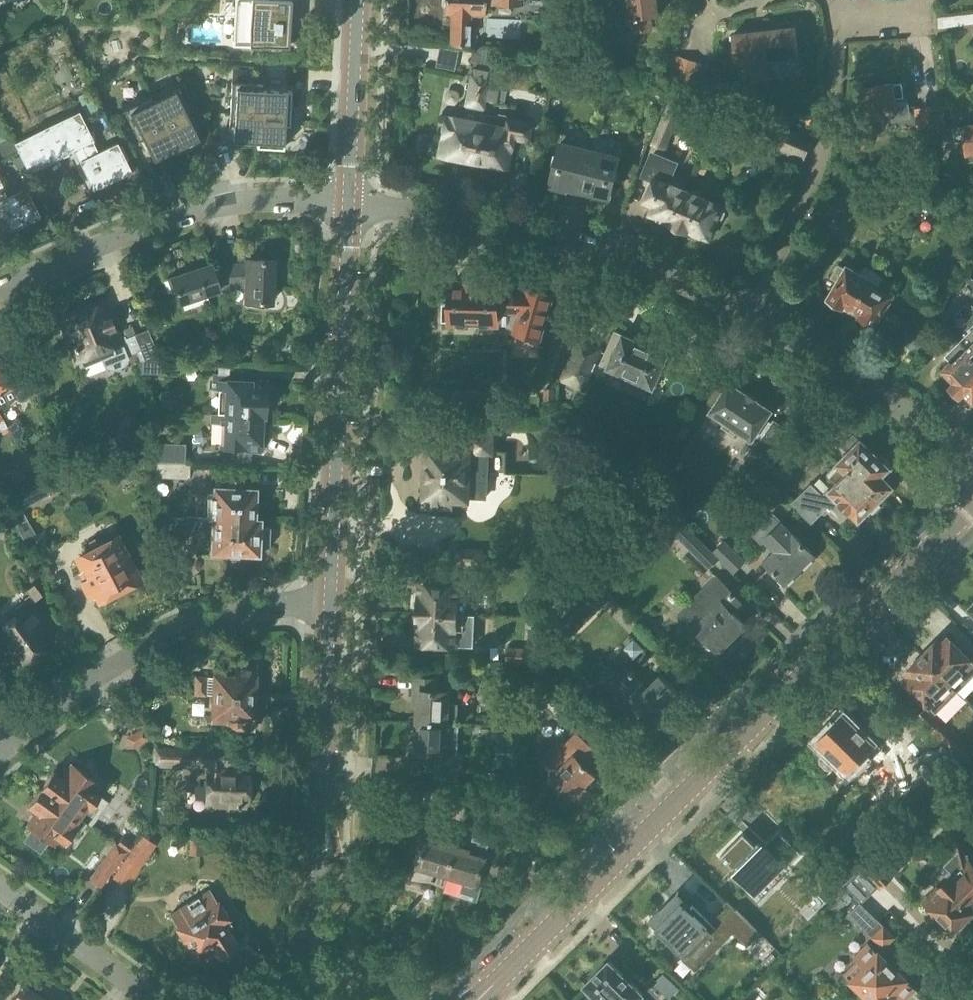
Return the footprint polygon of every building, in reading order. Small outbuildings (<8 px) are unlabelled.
[(233,46),(290,49),(292,1),(278,0),(236,0),(233,46)] [(444,13),(452,13),(451,44),(469,45),(470,14),(485,14),(485,0),(492,1),(492,3),(522,5),(522,0),(444,0),(444,13)] [(651,17),(660,16),(658,0),(629,0),(631,19),(633,19),(634,31),(652,29),(651,17)] [(764,59),(783,57),(800,55),(796,27),(733,34),(736,62),(740,62),(743,82),(771,78),(770,75),(766,76),(764,59)] [(482,113),(484,99),(489,77),(489,78),(495,47),(473,47),(470,60),(475,61),(473,68),(470,68),(464,105),(466,105),(463,119),(445,115),(444,120),(441,122),(439,131),(442,134),(438,153),(442,154),(445,157),(451,159),(454,156),(473,160),(480,122),(482,113)] [(682,80),(689,59),(679,55),(671,76),(682,80)] [(704,64),(689,59),(682,80),(697,85),(704,64)] [(484,99),(503,102),(506,91),(499,90),(501,80),(489,78),(489,77),(484,99)] [(908,96),(905,97),(903,81),(860,88),(866,128),(887,125),(886,122),(911,118),(908,96)] [(232,82),(230,125),(234,125),(234,141),(258,142),(259,142),(261,89),(263,89),(263,83),(232,82)] [(154,100),(153,100),(153,101),(176,148),(177,148),(175,149),(178,154),(202,142),(194,126),(193,126),(190,120),(195,118),(180,87),(154,100)] [(258,142),(257,147),(284,149),(285,127),(285,124),(289,124),(292,90),(263,89),(261,89),(259,142),(258,142)] [(151,95),(123,109),(139,140),(143,137),(146,143),(146,144),(154,160),(175,149),(177,148),(176,148),(153,101),(153,100),(154,100),(151,95)] [(654,142),(665,146),(681,107),(671,102),(654,142)] [(943,103),(928,105),(931,129),(946,127),(943,103)] [(931,129),(928,105),(916,107),(920,131),(931,129)] [(94,140),(84,119),(79,111),(15,143),(29,172),(76,149),(96,188),(129,171),(116,144),(99,153),(93,141),(94,140)] [(482,113),(480,122),(473,160),(490,163),(492,166),(499,167),(501,165),(505,166),(509,145),(513,143),(514,136),(524,138),(527,137),(530,125),(527,121),(508,118),(505,114),(498,113),(494,115),(482,113)] [(964,141),(967,163),(972,162),(972,125),(954,127),(956,142),(964,141)] [(812,140),(782,127),(774,146),(804,158),(812,140)] [(581,189),(590,149),(572,145),(575,136),(561,133),(558,143),(561,143),(552,185),(567,189),(568,186),(581,189)] [(606,153),(590,149),(581,189),(610,196),(620,158),(621,158),(624,148),(609,144),(606,153)] [(644,174),(653,178),(643,201),(652,205),(649,213),(673,223),(680,208),(684,207),(690,192),(688,191),(689,189),(670,180),(677,162),(656,153),(654,157),(652,155),(644,174)] [(150,166),(143,170),(147,178),(154,174),(150,166)] [(0,179),(0,223),(5,233),(38,216),(25,189),(8,198),(2,185),(3,185),(0,179)] [(718,201),(689,189),(688,191),(690,192),(684,207),(680,208),(673,223),(691,231),(692,234),(700,237),(702,236),(709,238),(718,218),(719,219),(724,217),(726,212),(724,208),(722,207),(723,205),(717,202),(718,201)] [(922,206),(923,210),(926,212),(934,210),(937,207),(934,202),(927,199),(922,206)] [(873,256),(882,261),(888,250),(880,245),(873,256)] [(896,254),(889,250),(888,250),(882,261),(888,265),(896,254)] [(248,262),(226,264),(228,288),(247,286),(246,301),(259,302),(260,306),(268,306),(269,302),(272,302),(274,260),(248,259),(248,262)] [(228,288),(226,264),(212,265),(211,264),(168,279),(172,293),(177,292),(180,303),(220,289),(228,288)] [(829,298),(852,311),(875,273),(865,267),(861,274),(847,266),(846,268),(839,264),(832,277),(839,281),(829,298)] [(963,278),(972,286),(972,267),(963,278)] [(875,273),(852,311),(877,326),(896,294),(894,293),(897,286),(875,273)] [(452,282),(451,323),(457,323),(459,325),(466,325),(468,323),(481,323),(483,326),(489,326),(491,324),(498,324),(498,314),(520,314),(515,331),(541,338),(553,296),(545,294),(544,291),(538,289),(535,291),(528,288),(527,292),(514,292),(514,286),(498,285),(499,283),(452,282)] [(159,361),(148,329),(126,338),(125,335),(123,336),(107,298),(58,318),(76,364),(78,363),(80,368),(102,359),(106,368),(116,370),(124,366),(129,358),(128,356),(137,352),(140,360),(159,361)] [(941,325),(929,313),(903,339),(914,351),(941,325)] [(948,339),(953,335),(943,325),(934,334),(940,339),(948,339)] [(969,329),(970,331),(959,342),(972,356),(972,325),(969,329)] [(668,374),(676,357),(615,330),(600,364),(653,387),(661,370),(668,374)] [(959,342),(945,355),(950,360),(941,369),(953,381),(949,385),(962,398),(966,394),(972,401),(972,356),(959,342)] [(573,353),(568,365),(590,374),(595,363),(573,353)] [(0,413),(16,398),(18,400),(21,400),(23,400),(24,400),(26,399),(28,398),(29,396),(30,394),(30,392),(29,390),(18,363),(7,369),(0,356),(0,412),(0,413)] [(159,361),(140,360),(142,374),(167,375),(167,362),(159,361)] [(227,391),(226,413),(266,415),(268,381),(229,380),(231,364),(219,364),(218,374),(213,373),(212,390),(227,391)] [(731,382),(711,411),(726,421),(723,426),(735,434),(738,429),(753,439),(755,435),(762,440),(761,442),(780,454),(794,434),(775,421),(774,423),(767,419),(772,410),(756,399),(755,401),(746,394),(747,393),(731,382)] [(555,389),(545,389),(545,400),(554,401),(555,389)] [(266,424),(266,415),(226,413),(226,414),(211,413),(210,423),(221,424),(220,447),(238,448),(238,464),(251,464),(252,452),(261,453),(262,426),(266,424)] [(15,421),(8,427),(15,440),(24,433),(15,421)] [(814,424),(807,432),(819,445),(827,437),(814,424)] [(133,456),(144,451),(136,431),(110,441),(117,459),(132,453),(133,456)] [(848,453),(838,463),(841,466),(849,473),(853,469),(882,498),(893,486),(888,482),(890,480),(890,470),(889,469),(890,467),(887,465),(887,460),(883,456),(878,456),(855,433),(842,447),(848,453)] [(423,487),(423,496),(426,499),(426,504),(452,505),(452,499),(467,499),(467,496),(486,497),(487,472),(489,472),(507,472),(508,451),(494,450),(494,436),(473,435),(472,450),(447,449),(447,443),(429,442),(428,447),(425,450),(425,458),(428,461),(427,485),(423,487)] [(153,461),(156,461),(178,462),(179,449),(152,448),(152,456),(153,461)] [(191,463),(178,462),(156,461),(155,477),(190,479),(191,463)] [(812,485),(792,505),(811,523),(829,505),(836,513),(844,505),(859,520),(870,509),(875,509),(880,505),(880,500),(882,498),(853,469),(849,473),(841,466),(830,477),(837,484),(824,497),(812,485)] [(134,468),(123,474),(128,482),(138,477),(134,468)] [(2,499),(12,493),(0,478),(0,499),(1,500),(2,499)] [(204,517),(213,517),(255,519),(256,488),(242,488),(242,481),(228,480),(228,487),(214,486),(214,497),(205,497),(204,517)] [(27,490),(15,496),(22,509),(34,502),(27,490)] [(2,499),(16,526),(27,520),(25,516),(22,509),(15,496),(12,493),(2,499)] [(774,514),(754,534),(763,543),(766,541),(776,551),(765,562),(786,583),(815,555),(774,514)] [(162,528),(186,529),(187,517),(162,515),(162,528)] [(187,516),(187,517),(186,529),(186,535),(205,536),(205,534),(212,534),(211,552),(259,554),(259,547),(270,547),(271,527),(260,526),(260,519),(255,519),(213,517),(187,516)] [(88,554),(79,559),(89,579),(84,582),(91,596),(96,593),(98,597),(137,576),(118,539),(105,545),(103,540),(86,549),(88,554)] [(690,550),(710,569),(720,559),(700,540),(690,550)] [(457,549),(457,564),(482,565),(482,550),(457,549)] [(419,612),(467,613),(468,596),(478,597),(478,589),(488,589),(488,570),(468,569),(467,585),(460,584),(460,583),(425,582),(424,594),(419,594),(419,598),(417,600),(417,607),(419,609),(419,612)] [(711,650),(716,648),(719,651),(746,624),(733,611),(743,601),(718,577),(683,612),(692,622),(691,623),(706,638),(704,643),(711,650)] [(0,627),(0,645),(15,665),(54,637),(30,605),(43,596),(34,584),(26,590),(30,595),(25,599),(26,602),(12,612),(15,616),(0,627)] [(526,601),(525,614),(538,615),(539,602),(526,601)] [(467,613),(419,612),(418,625),(419,625),(418,644),(442,645),(444,647),(449,647),(452,645),(458,645),(458,644),(468,644),(470,614),(467,613)] [(971,660),(948,638),(943,643),(939,640),(935,645),(931,645),(925,652),(925,655),(923,656),(948,681),(959,691),(972,677),(972,657),(971,660)] [(536,648),(507,646),(507,663),(535,664),(536,648)] [(934,716),(959,691),(948,681),(923,656),(922,658),(918,658),(912,664),(912,667),(907,672),(911,676),(904,682),(928,705),(917,717),(933,734),(942,724),(934,716)] [(229,726),(253,727),(255,665),(236,664),(236,674),(215,673),(213,719),(229,719),(229,726)] [(609,664),(597,676),(618,697),(623,692),(650,719),(679,691),(661,674),(647,688),(634,674),(636,673),(633,670),(631,671),(625,666),(618,673),(609,664)] [(513,671),(512,679),(522,680),(523,671),(513,671)] [(560,690),(552,681),(543,671),(533,681),(550,699),(560,690)] [(196,674),(196,681),(196,693),(205,693),(206,674),(196,674)] [(419,721),(459,723),(460,703),(448,702),(448,691),(439,691),(440,679),(417,678),(416,690),(420,690),(419,721)] [(154,723),(144,704),(134,709),(143,728),(154,723)] [(865,754),(869,750),(876,757),(886,748),(878,740),(884,733),(858,708),(849,717),(845,712),(844,713),(838,713),(832,719),(832,725),(817,740),(827,749),(820,756),(820,763),(826,769),(832,769),(839,762),(849,771),(856,771),(865,762),(865,754)] [(459,736),(459,723),(419,721),(417,752),(426,753),(425,768),(462,770),(462,752),(458,752),(459,736)] [(523,727),(510,724),(505,748),(519,751),(523,727)] [(148,739),(142,729),(133,734),(139,744),(148,739)] [(578,733),(549,762),(559,771),(550,780),(570,800),(594,775),(581,762),(585,758),(586,760),(595,751),(578,733)] [(223,751),(155,748),(154,765),(208,768),(206,806),(238,807),(238,808),(241,808),(241,807),(247,808),(247,802),(249,803),(251,775),(240,774),(240,772),(235,772),(235,768),(222,767),(223,751)] [(959,760),(965,766),(972,758),(972,748),(969,751),(959,760)] [(40,786),(87,821),(86,822),(91,826),(109,802),(100,795),(100,794),(97,792),(100,788),(96,785),(99,782),(72,762),(62,776),(53,769),(40,786)] [(78,832),(86,822),(87,821),(40,786),(28,803),(37,810),(26,824),(32,828),(25,838),(39,849),(46,839),(52,843),(55,840),(59,842),(61,839),(65,841),(74,829),(78,832)] [(431,826),(429,831),(426,830),(427,826),(413,822),(406,845),(423,850),(419,866),(417,865),(414,877),(410,877),(410,878),(432,880),(437,872),(449,875),(461,835),(431,826)] [(744,832),(722,856),(734,868),(736,866),(740,870),(738,872),(756,889),(784,861),(788,865),(785,868),(786,869),(802,853),(779,830),(764,846),(759,840),(756,844),(744,832)] [(968,915),(972,909),(972,867),(968,862),(961,833),(950,835),(954,854),(943,866),(952,875),(924,903),(952,931),(956,926),(961,928),(969,919),(968,915)] [(126,859),(139,868),(156,843),(144,835),(126,859)] [(490,843),(461,835),(449,875),(465,880),(462,892),(475,896),(474,900),(479,901),(483,885),(479,883),(483,868),(500,873),(507,850),(493,846),(492,850),(488,849),(490,843)] [(123,836),(118,843),(129,851),(134,844),(123,836)] [(191,839),(191,854),(202,854),(202,839),(191,839)] [(129,851),(118,843),(115,842),(89,879),(101,888),(129,851)] [(863,866),(844,884),(862,902),(880,885),(881,886),(891,877),(874,858),(864,867),(863,866)] [(210,889),(170,914),(178,927),(177,930),(181,935),(184,935),(192,948),(191,951),(194,956),(197,957),(200,961),(216,950),(220,956),(223,954),(226,956),(233,951),(233,947),(236,946),(225,929),(232,925),(229,919),(229,916),(226,910),(223,910),(210,889)] [(840,898),(828,911),(835,917),(847,904),(843,900),(850,893),(847,890),(840,898)] [(659,910),(650,920),(694,964),(732,926),(749,942),(759,931),(737,909),(737,910),(728,901),(713,916),(722,925),(717,929),(693,905),(691,906),(693,908),(691,910),(677,896),(667,906),(669,909),(663,914),(659,910)] [(849,914),(885,948),(896,937),(860,903),(849,914)] [(915,987),(869,943),(855,956),(858,959),(845,973),(852,979),(851,980),(862,991),(863,990),(870,996),(869,997),(872,999),(903,999),(915,987)] [(644,994),(610,960),(585,985),(600,999),(638,999),(644,994)] [(13,999),(42,999),(24,986),(13,999)]
